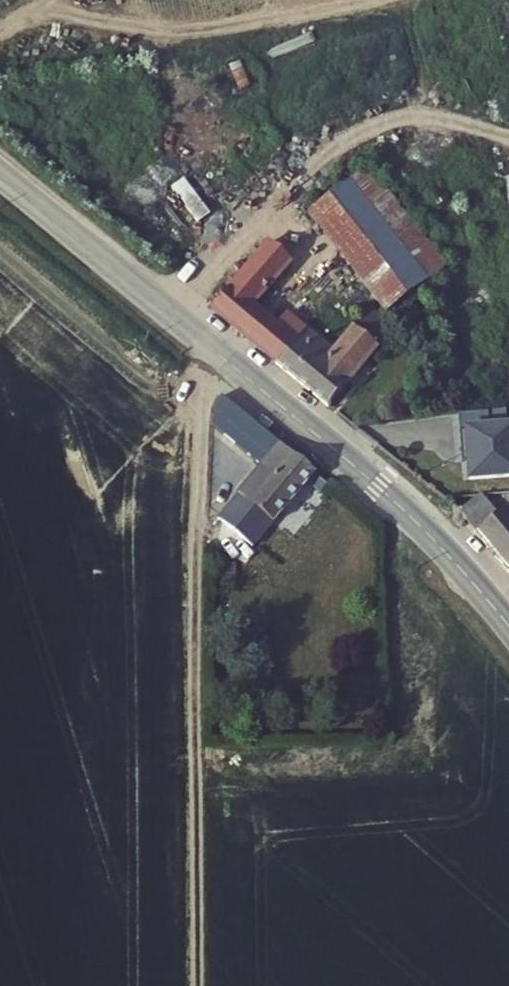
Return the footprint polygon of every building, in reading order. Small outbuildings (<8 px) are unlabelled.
[(445,268),(369,167),(306,215),(384,315),(445,268)] [(328,407),(394,329),(369,309),(332,353),(286,314),(277,322),(257,305),(292,264),(268,244),(212,309),(328,407)] [(252,546),(315,474),(224,399),(222,398),(221,399),(214,411),(212,426),(259,466),(217,517),(252,546)] [(464,487),(508,484),(508,425),(492,426),(491,411),(457,416),(464,487)] [(508,506),(498,512),(480,493),(458,512),(508,572),(508,507),(508,506)]
